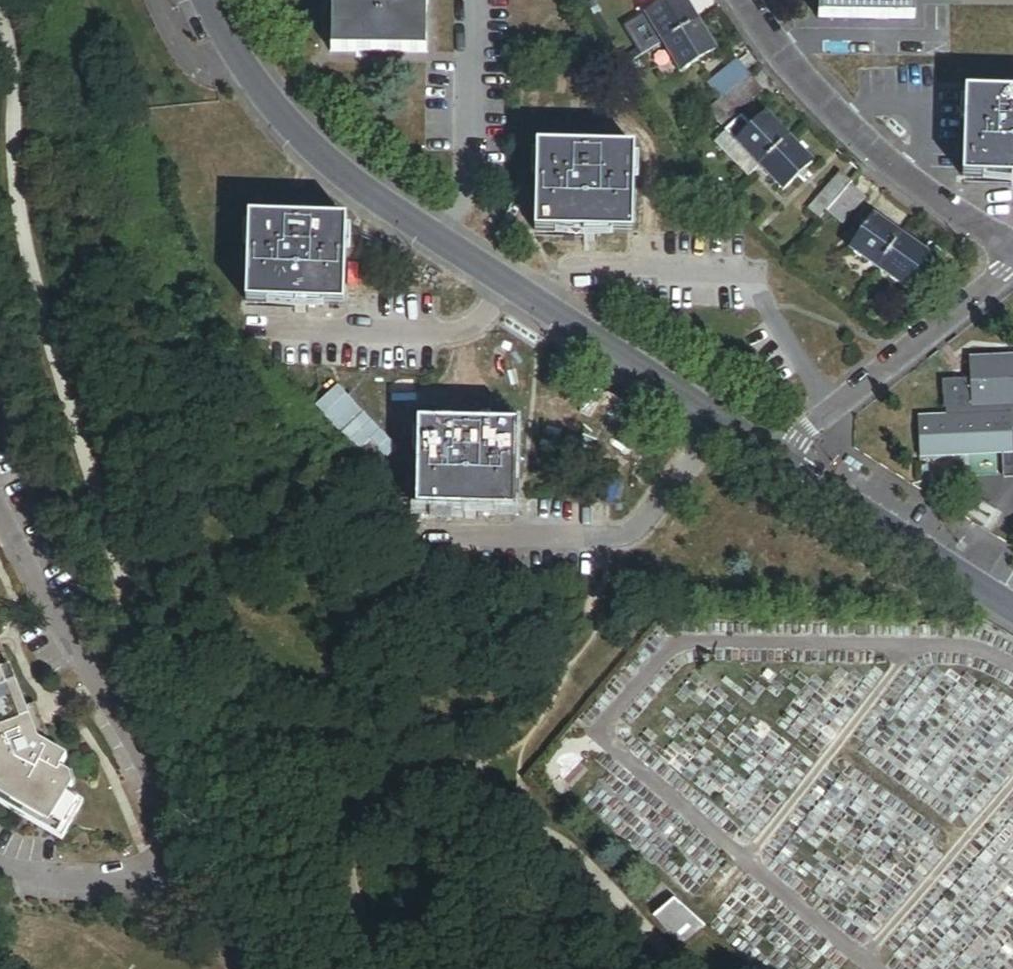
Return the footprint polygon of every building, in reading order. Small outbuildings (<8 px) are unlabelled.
[(329,54),(425,55),(425,0),(330,0),(329,54)] [(699,22),(685,0),(672,0),(647,15),(664,43),(699,22)] [(819,19),(914,21),(914,0),(820,0),(819,19)] [(716,51),(699,22),(664,43),(681,72),(716,51)] [(721,100),(748,77),(736,62),(708,85),(721,100)] [(762,93),(748,77),(721,100),(734,116),(762,93)] [(966,93),(964,177),(1012,179),(1012,94),(966,93)] [(726,134),(760,169),(789,140),(766,116),(751,130),(740,119),(726,134)] [(789,140),(760,169),(783,192),(813,163),(789,140)] [(634,149),(538,147),(538,231),(632,233),(634,149)] [(809,208),(821,219),(850,185),(838,174),(809,208)] [(857,186),(839,208),(850,216),(868,194),(857,186)] [(850,251),(877,270),(901,236),(873,217),(850,251)] [(346,223),(251,221),(250,304),(343,306),(346,223)] [(901,236),(877,270),(905,289),(929,255),(920,249),(901,236)] [(920,249),(929,255),(936,260),(944,249),(928,237),(920,249)] [(1004,453),(1012,453),(1012,356),(970,358),(971,379),(943,380),(944,408),(947,408),(947,416),(919,417),(921,457),(1004,453)] [(516,427),(421,424),(418,509),(513,511),(516,427)] [(1005,479),(1012,478),(1012,453),(1004,453),(1005,479)] [(63,829),(79,802),(68,794),(72,786),(67,775),(59,770),(66,758),(44,745),(47,737),(44,731),(36,734),(27,712),(15,684),(7,688),(0,671),(0,792),(63,829)] [(36,734),(44,731),(34,709),(27,712),(36,734)] [(677,951),(706,932),(675,903),(659,916),(652,922),(677,951)] [(655,913),(649,918),(652,922),(659,916),(655,913)]
